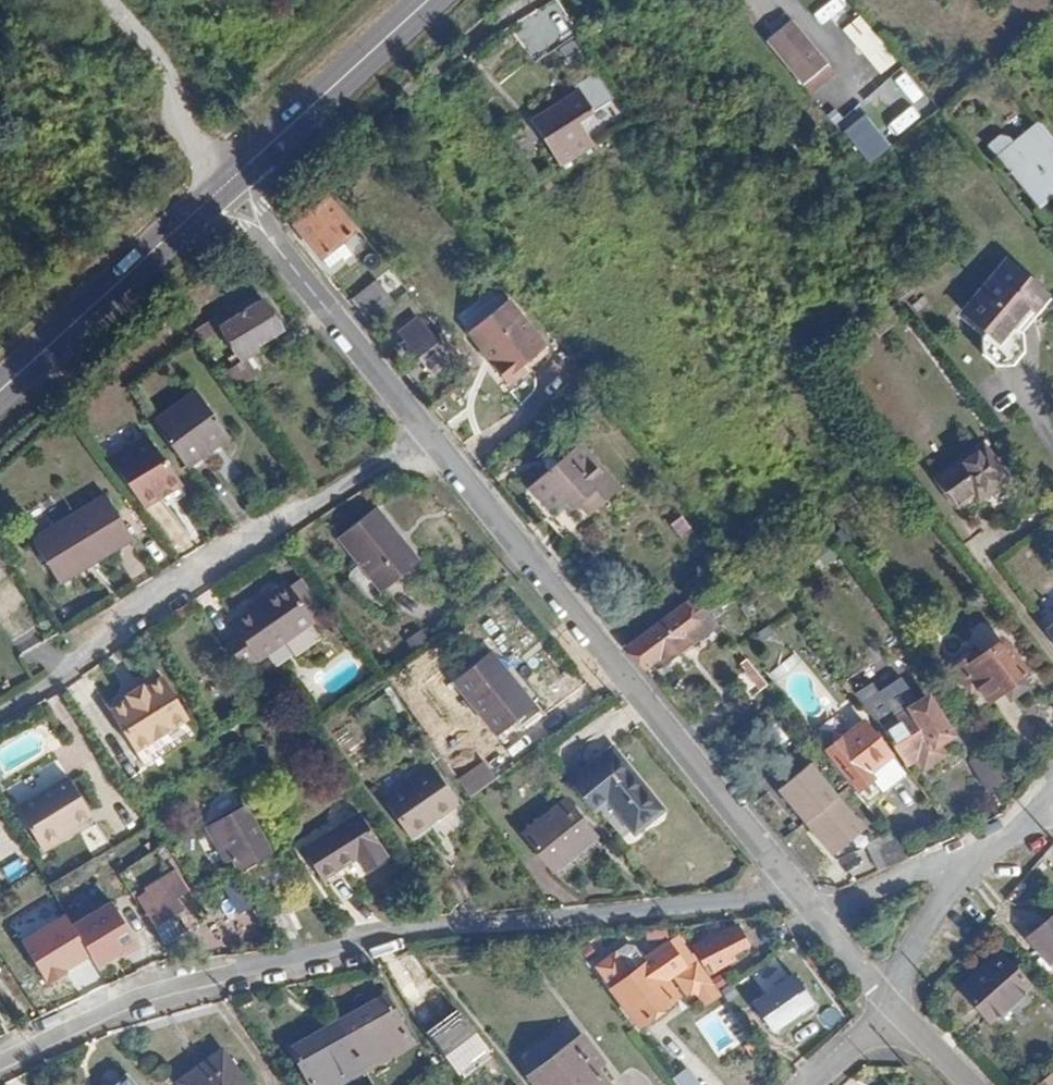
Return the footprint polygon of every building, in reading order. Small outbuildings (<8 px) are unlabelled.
[(513,25),(536,61),(581,33),(560,0),(553,0),(513,25)] [(880,76),(899,63),(865,15),(847,27),(880,76)] [(769,35),(804,79),(825,62),(789,19),(769,35)] [(908,105),(921,97),(904,71),(892,79),(908,105)] [(542,134),(563,162),(590,143),(585,135),(615,112),(597,86),(580,99),(584,105),(542,134)] [(1043,213),(1052,205),(1052,137),(1043,125),(1019,144),(1015,139),(1005,137),(991,149),(1043,213)] [(286,196),(285,218),(286,221),(291,228),(297,224),(329,198),(333,195),(322,182),(313,171),(286,196)] [(329,198),(297,224),(329,265),(349,248),(341,239),(353,228),(329,198)] [(1006,262),(965,313),(988,333),(1004,346),(1016,330),(1046,295),(1006,262)] [(351,302),(369,324),(394,304),(376,283),(351,302)] [(510,302),(472,332),(486,350),(497,363),(495,365),(512,385),(530,370),(526,365),(548,347),(510,302)] [(263,303),(224,332),(242,357),(254,347),(256,351),(282,331),(263,303)] [(402,333),(407,340),(404,343),(409,351),(414,347),(434,373),(452,359),(419,319),(402,333)] [(220,320),(197,338),(203,347),(224,332),(221,329),(224,326),(220,320)] [(984,338),(986,358),(992,366),(1017,366),(1027,354),(1024,335),(1016,330),(1004,346),(988,333),(984,338)] [(242,357),(248,365),(254,361),(260,356),(256,351),(254,347),(242,357)] [(484,353),(495,365),(497,363),(486,350),(484,353)] [(248,365),(228,380),(240,396),(266,377),(254,361),(248,365)] [(195,470),(238,437),(199,387),(156,420),(195,470)] [(152,511),(188,484),(144,425),(108,452),(152,511)] [(585,443),(533,485),(551,507),(564,507),(556,514),(572,532),(624,488),(585,443)] [(937,478),(958,506),(976,493),(981,499),(1009,478),(983,444),(937,478)] [(551,519),(566,537),(572,532),(556,514),(551,519)] [(112,515),(44,567),(72,604),(140,554),(112,515)] [(341,545),(385,600),(419,572),(397,545),(400,542),(379,515),(341,545)] [(212,635),(233,666),(302,620),(276,582),(220,620),(223,626),(212,635)] [(696,594),(660,623),(659,622),(629,646),(644,664),(658,652),(663,657),(686,638),(689,641),(716,619),(696,594)] [(1052,631),(1052,595),(1037,606),(1052,631)] [(955,666),(967,681),(974,676),(992,699),(1030,672),(1005,639),(979,659),(974,653),(955,666)] [(740,657),(760,682),(765,678),(745,653),(740,657)] [(489,660),(456,687),(499,740),(536,710),(514,683),(511,686),(489,660)] [(883,721),(900,748),(910,763),(921,755),(939,743),(953,734),(927,697),(889,722),(881,711),(886,707),(864,678),(855,684),(883,721)] [(128,706),(110,720),(140,759),(190,722),(160,683),(142,696),(140,693),(126,703),(128,706)] [(867,722),(831,751),(860,788),(877,776),(873,770),(893,754),(867,722)] [(939,743),(921,755),(927,763),(943,752),(939,743)] [(893,754),(909,774),(915,770),(910,763),(900,748),(893,754)] [(877,776),(860,788),(857,791),(870,806),(909,774),(893,754),(873,770),(877,776)] [(972,764),(990,790),(1005,780),(987,754),(972,764)] [(574,791),(592,813),(609,798),(638,831),(661,812),(614,758),(574,791)] [(427,760),(378,793),(405,830),(453,797),(427,760)] [(476,799),(502,779),(487,760),(461,779),(476,799)] [(817,764),(784,794),(843,860),(877,829),(817,764)] [(56,781),(80,818),(90,812),(67,774),(56,781)] [(51,785),(75,822),(80,818),(56,781),(51,785)] [(17,807),(43,850),(66,835),(63,830),(75,822),(51,785),(17,807)] [(569,805),(527,840),(557,875),(598,840),(569,805)] [(204,830),(223,863),(229,859),(231,861),(233,860),(239,867),(268,851),(242,807),(204,830)] [(357,811),(300,847),(319,877),(344,862),(352,875),(384,855),(357,811)] [(63,830),(66,835),(78,827),(75,822),(63,830)] [(866,845),(881,872),(912,858),(887,827),(866,845)] [(146,894),(135,900),(151,927),(184,909),(177,898),(187,892),(175,873),(144,890),(146,894)] [(185,878),(195,894),(205,889),(194,873),(185,878)] [(248,896),(263,921),(278,911),(264,887),(248,896)] [(29,944),(53,987),(98,962),(103,971),(146,947),(116,895),(29,944)] [(1052,964),(1052,917),(1029,938),(1052,964)] [(694,947),(702,964),(709,961),(713,969),(733,961),(731,955),(748,947),(739,926),(694,947)] [(1003,953),(963,987),(993,1021),(1032,986),(1003,953)] [(775,960),(752,975),(765,994),(788,978),(775,960)] [(645,963),(611,989),(638,1025),(673,999),(645,963)] [(756,1004),(773,1031),(786,1023),(790,1030),(805,1020),(802,1013),(814,1004),(795,977),(756,1004)] [(308,1084),(339,1084),(410,1045),(382,996),(288,1050),(308,1084)] [(534,1084),(606,1084),(608,1083),(596,1067),(601,1063),(581,1037),(529,1078),(534,1084)] [(179,1084),(244,1084),(219,1052),(178,1083),(179,1084)] [(679,1084),(706,1084),(692,1066),(675,1079),(679,1084)] [(1037,1084),(1052,1084),(1052,1072),(1037,1084)]
